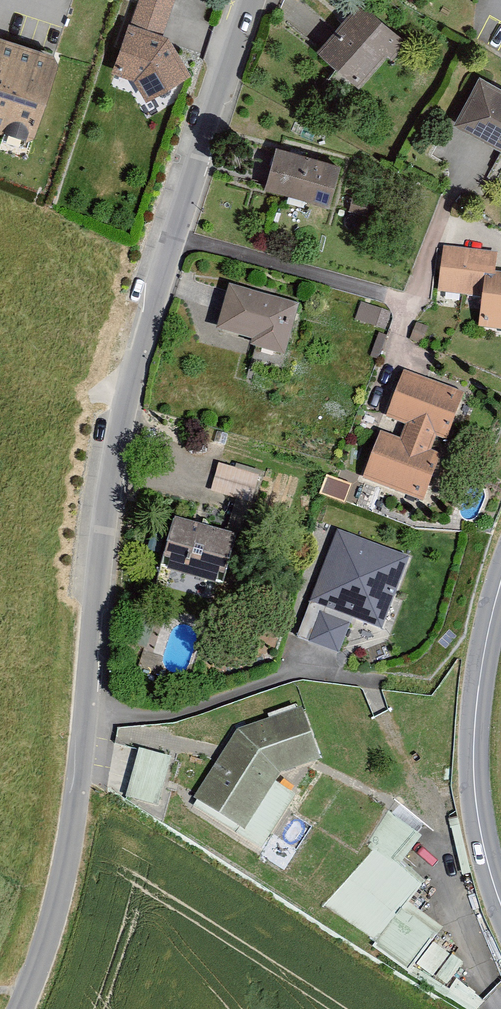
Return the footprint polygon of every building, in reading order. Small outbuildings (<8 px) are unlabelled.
[(115,73),(134,80),(146,100),(187,76),(166,40),(160,38),(174,0),(141,0),(115,73)] [(398,49),(354,14),(318,59),(362,94),(398,49)] [(0,42),(0,127),(28,137),(53,59),(0,42)] [(477,84),(451,134),(500,159),(500,96),(477,84)] [(336,166),(271,149),(260,190),(325,207),(336,166)] [(441,249),(436,293),(486,299),(482,331),(500,333),(500,278),(497,278),(499,256),(441,249)] [(298,310),(227,291),(215,337),(250,346),(247,357),(283,366),(298,310)] [(462,401),(402,378),(385,424),(404,431),(398,448),(376,440),(360,483),(421,505),(438,460),(429,456),(430,442),(444,448),(462,401)] [(257,479),(220,469),(213,496),(251,506),(257,479)] [(228,542),(171,523),(155,572),(213,591),(228,542)] [(412,559),(334,531),(295,642),(338,657),(351,620),(385,632),(412,559)] [(298,713),(233,735),(189,804),(239,834),(272,782),(315,766),(298,713)] [(123,794),(155,805),(172,757),(140,745),(123,794)] [(384,862),(400,845),(406,851),(420,836),(396,812),(384,824),(402,840),(392,851),(383,843),(375,852),(384,862)] [(379,942),(445,967),(451,952),(433,945),(442,920),(409,907),(420,879),(374,861),(368,875),(391,884),(383,907),(391,910),(379,942)]
